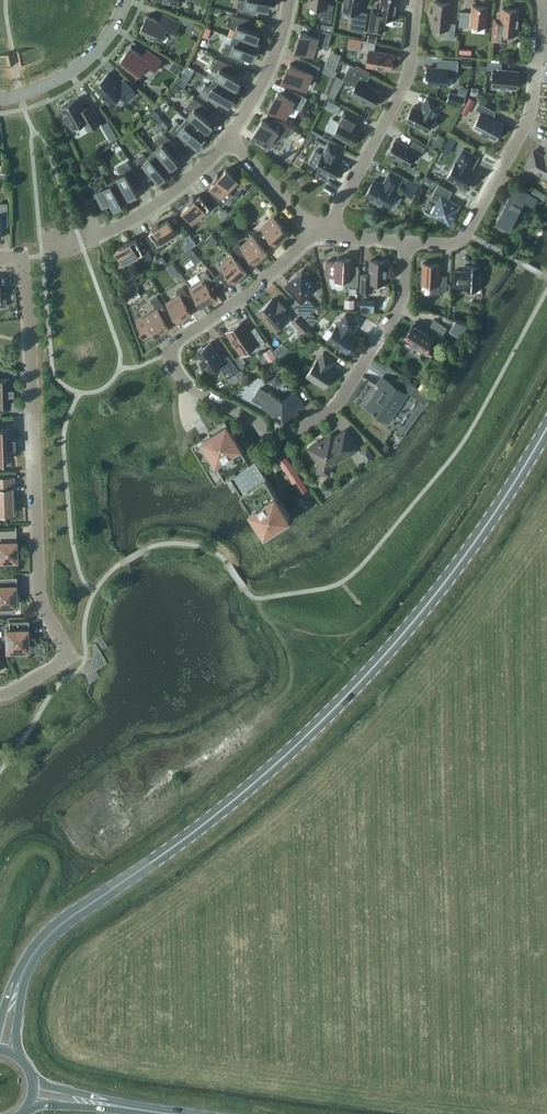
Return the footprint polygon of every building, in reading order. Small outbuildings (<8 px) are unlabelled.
[(270,0),(239,0),(238,10),(237,10),(255,15),(256,6),(269,9),(270,0)] [(309,5),(319,7),(317,15),(324,16),(323,21),(332,22),(335,5),(327,4),(328,0),(310,0),(309,5)] [(362,0),(345,0),(344,9),(353,11),(350,28),(364,30),(367,13),(360,11),(362,0)] [(369,31),(383,33),(386,17),(395,18),(399,0),(382,0),(380,8),(374,7),(373,7),(373,8),(372,13),(369,31)] [(455,38),(456,24),(449,23),(451,3),(435,2),(434,13),(433,13),(432,27),(448,29),(447,37),(455,38)] [(461,11),(459,26),(472,27),(472,25),(486,26),(488,6),(473,5),(472,12),(461,11)] [(491,39),(506,41),(507,32),(517,33),(518,25),(520,25),(520,18),(518,18),(519,9),(500,7),(499,17),(493,17),(491,39)] [(148,15),(140,31),(162,41),(166,31),(175,35),(181,21),(164,13),(160,22),(156,20),(157,19),(148,15)] [(236,29),(234,36),(258,45),(261,37),(258,36),(260,32),(248,27),(251,19),(233,14),(233,15),(229,27),(236,29)] [(193,26),(195,22),(185,18),(183,22),(193,26)] [(333,31),(334,25),(323,23),(321,29),(333,31)] [(301,31),(296,49),(314,54),(317,44),(328,47),(332,33),(317,28),(315,35),(301,31)] [(253,58),(258,45),(234,36),(234,37),(236,38),(234,45),(226,43),(222,54),(238,62),(241,54),(253,58)] [(370,50),(367,66),(383,69),(383,68),(391,69),(394,54),(375,50),(376,42),(362,39),(360,49),(370,50)] [(128,68),(139,76),(147,66),(154,71),(163,60),(148,49),(143,55),(131,47),(132,46),(132,45),(120,61),(129,67),(128,68)] [(218,72),(214,79),(236,92),(240,84),(238,83),(240,79),(229,73),(233,65),(217,57),(217,58),(211,69),(218,72)] [(309,79),(314,81),(321,66),(300,58),(297,66),(291,63),(284,79),(306,87),(309,79)] [(326,65),(336,69),(339,62),(329,58),(326,65)] [(442,58),(442,68),(428,67),(427,76),(426,76),(426,81),(427,81),(427,83),(448,85),(449,76),(457,77),(459,60),(442,58)] [(177,74),(182,67),(174,61),(169,68),(177,74)] [(517,84),(519,84),(520,75),(518,75),(518,71),(501,69),(502,63),(489,61),(488,68),(495,69),(493,86),(517,88),(517,84)] [(357,84),(352,94),(374,106),(382,91),(366,83),(370,75),(351,65),(343,79),(344,79),(345,77),(357,84)] [(122,93),(128,100),(137,92),(125,79),(119,84),(109,73),(95,86),(111,103),(122,93)] [(184,87),(187,82),(179,78),(176,82),(184,87)] [(229,104),(236,92),(214,79),(214,80),(216,81),(212,88),(206,84),(200,95),(199,94),(199,95),(214,105),(218,98),(229,104)] [(272,99),(268,108),(273,110),(274,109),(287,115),(292,105),(302,110),(308,98),(295,91),(292,98),(278,91),(274,100),(272,99)] [(463,105),(466,96),(450,92),(447,101),(463,105)] [(471,107),(475,99),(469,96),(465,104),(471,107)] [(79,97),(61,107),(62,108),(63,107),(66,114),(64,115),(68,122),(70,120),(74,127),(84,122),(88,130),(102,122),(92,104),(83,108),(78,99),(79,98),(79,97)] [(192,112),(187,118),(206,134),(212,128),(210,126),(213,122),(203,114),(208,107),(193,97),(194,98),(186,107),(192,112)] [(406,120),(428,131),(435,117),(434,116),(441,104),(427,97),(421,109),(414,106),(406,120)] [(337,112),(340,106),(329,100),(325,106),(337,112)] [(482,112),(473,127),(480,131),(480,132),(483,136),(488,137),(489,136),(495,139),(495,140),(504,123),(503,124),(489,116),(493,109),(480,102),(476,109),(482,112)] [(334,133),(354,144),(361,131),(353,127),(359,117),(345,109),(339,120),(341,121),(334,133)] [(198,145),(206,134),(187,118),(186,118),(188,120),(184,126),(178,121),(170,131),(169,130),(182,143),(188,137),(198,145)] [(273,126),(263,119),(254,133),(275,147),(280,139),(282,140),(284,136),(287,138),(293,129),(277,120),(273,126)] [(168,126),(162,120),(159,123),(165,130),(168,126)] [(162,128),(156,122),(151,126),(157,133),(162,128)] [(153,151),(170,171),(176,165),(175,163),(178,160),(170,150),(177,145),(164,131),(163,132),(164,132),(154,140),(159,146),(153,151)] [(99,137),(104,145),(112,141),(107,133),(99,137)] [(302,143),(306,137),(300,133),(296,139),(302,143)] [(449,135),(445,142),(453,147),(457,139),(449,135)] [(388,154),(408,165),(416,150),(422,154),(426,147),(414,140),(410,147),(396,139),(388,154)] [(315,151),(309,162),(316,166),(316,167),(319,168),(317,173),(327,178),(329,174),(336,177),(343,164),(336,161),(341,152),(343,150),(329,143),(328,145),(323,154),(315,151)] [(433,157),(436,151),(430,148),(427,154),(433,157)] [(479,156),(464,148),(457,161),(448,177),(469,188),(478,172),(472,169),(479,156)] [(534,150),(526,165),(546,177),(546,153),(545,156),(534,150)] [(159,179),(170,171),(153,151),(149,155),(150,157),(149,159),(144,153),(135,160),(134,160),(144,175),(151,170),(159,179)] [(114,178),(127,200),(135,196),(133,193),(137,191),(131,180),(139,176),(128,160),(128,161),(118,167),(121,174),(114,178)] [(238,179),(227,168),(220,175),(218,173),(214,178),(216,180),(212,184),(213,185),(208,190),(224,205),(233,195),(228,190),(238,179)] [(374,179),(366,194),(375,199),(374,200),(381,204),(382,203),(389,206),(396,209),(402,197),(396,193),(397,191),(396,191),(403,179),(390,172),(383,184),(374,179)] [(430,186),(433,179),(427,176),(423,182),(430,186)] [(127,200),(114,178),(109,181),(110,184),(109,185),(105,178),(95,184),(94,183),(103,204),(111,199),(115,207),(127,200)] [(410,190),(407,195),(413,198),(420,185),(408,179),(404,187),(410,190)] [(443,220),(451,225),(455,217),(454,216),(460,205),(448,199),(453,191),(439,184),(432,197),(439,200),(432,213),(443,219),(443,220)] [(501,212),(497,220),(511,227),(515,219),(517,221),(522,211),(520,210),(525,201),(534,206),(539,198),(515,185),(506,203),(504,201),(499,211),(501,212)] [(194,196),(190,200),(191,202),(184,208),(194,220),(216,202),(207,191),(201,196),(200,194),(195,198),(194,196)] [(210,218),(217,226),(230,215),(218,201),(212,206),(217,212),(210,218)] [(266,231),(260,236),(270,246),(275,241),(277,242),(280,239),(281,240),(287,234),(286,234),(288,232),(274,217),(263,227),(266,231)] [(159,222),(154,225),(155,227),(150,230),(151,232),(146,235),(157,253),(166,247),(162,242),(177,232),(168,219),(160,224),(159,222)] [(267,251),(253,236),(243,246),(240,242),(234,248),(250,265),(255,260),(256,261),(260,258),(261,259),(268,252),(267,251)] [(126,243),(117,247),(124,262),(143,252),(147,260),(154,257),(144,237),(137,240),(136,238),(131,240),(131,238),(125,241),(126,243)] [(196,248),(184,253),(189,265),(201,260),(196,248)] [(161,266),(167,263),(162,255),(157,258),(161,266)] [(225,269),(219,273),(229,284),(234,279),(235,280),(239,277),(240,278),(247,271),(247,270),(233,255),(221,265),(225,269)] [(336,278),(350,279),(349,286),(358,286),(359,265),(352,265),(352,258),(337,258),(337,261),(327,260),(326,274),(337,275),(336,278)] [(371,259),(370,274),(362,274),(361,291),(372,291),(372,281),(387,282),(388,268),(390,268),(390,259),(382,258),(382,260),(371,259)] [(441,263),(423,262),(423,272),(421,272),(421,282),(422,282),(422,283),(431,284),(431,292),(440,293),(440,290),(447,290),(448,275),(441,275),(441,263)] [(470,290),(474,290),(478,288),(481,288),(482,265),(466,265),(465,271),(455,271),(454,285),(464,286),(464,287),(467,287),(468,289),(470,290)] [(203,279),(191,287),(203,304),(203,305),(212,299),(211,298),(215,296),(214,294),(220,290),(212,278),(207,270),(199,275),(203,279)] [(300,299),(294,305),(305,317),(316,307),(307,296),(317,286),(310,279),(308,271),(304,272),(303,271),(301,273),(298,273),(298,275),(288,285),(300,299)] [(179,320),(180,321),(188,315),(188,314),(192,311),(191,310),(197,306),(184,286),(177,291),(180,295),(168,303),(179,320)] [(124,295),(129,303),(141,295),(136,287),(124,295)] [(158,309),(138,322),(143,330),(142,331),(147,339),(156,333),(157,335),(159,333),(159,334),(166,330),(166,329),(170,326),(169,324),(175,320),(158,295),(152,300),(158,309)] [(283,324),(282,323),(289,317),(284,311),(287,309),(281,303),(278,305),(273,299),(258,312),(275,330),(276,329),(276,330),(279,330),(283,326),(283,324)] [(354,308),(354,299),(345,299),(344,307),(354,308)] [(358,337),(351,333),(354,328),(355,329),(360,321),(346,312),(339,324),(338,324),(328,339),(348,352),(358,337)] [(318,319),(312,313),(306,319),(311,325),(318,319)] [(292,322),(303,333),(310,326),(299,314),(292,322)] [(447,327),(435,319),(427,332),(422,328),(423,326),(416,321),(406,336),(418,345),(418,346),(432,355),(445,335),(443,334),(447,327)] [(456,320),(450,331),(461,338),(473,326),(456,320)] [(240,323),(228,331),(243,353),(247,351),(247,347),(256,342),(259,346),(266,342),(256,327),(250,331),(243,322),(240,324),(240,323)] [(312,353),(319,343),(309,337),(303,347),(312,353)] [(220,365),(228,378),(240,371),(229,355),(223,360),(211,342),(197,351),(202,358),(201,359),(205,365),(206,365),(210,371),(220,365)] [(269,361),(276,356),(271,347),(263,352),(269,361)] [(318,360),(307,375),(325,387),(335,371),(330,368),(336,360),(324,352),(319,361),(318,360)] [(379,389),(367,407),(383,418),(386,414),(392,418),(398,408),(392,405),(396,399),(401,403),(408,393),(394,384),(383,376),(378,384),(382,386),(379,390),(379,389)] [(0,378),(0,414),(0,404),(11,404),(10,378),(1,378),(0,378)] [(417,387),(412,395),(425,404),(430,396),(417,387)] [(253,399),(254,400),(264,405),(270,408),(269,409),(280,415),(281,414),(284,416),(287,414),(288,415),(299,408),(298,407),(304,403),(296,392),(284,400),(281,399),(270,393),(261,388),(254,399),(253,399)] [(242,446),(241,446),(226,421),(209,431),(211,434),(192,445),(216,484),(230,475),(244,497),(269,537),(283,528),(279,523),(290,516),(280,500),(281,500),(269,481),(255,459),(251,461),(242,446)] [(2,460),(2,458),(12,458),(12,446),(14,446),(13,439),(12,439),(11,427),(0,427),(0,460),(2,460)] [(332,436),(320,443),(319,441),(310,446),(310,449),(314,456),(316,455),(320,461),(318,470),(319,473),(328,474),(330,473),(333,463),(344,455),(345,458),(360,448),(347,429),(333,438),(332,436)] [(367,463),(375,457),(368,445),(360,451),(367,463)] [(0,478),(0,513),(15,513),(13,477),(0,478)] [(15,541),(13,541),(13,535),(1,535),(1,527),(0,527),(0,560),(16,559),(15,541)] [(12,612),(12,605),(15,605),(15,596),(17,596),(17,576),(0,577),(0,612),(12,612)] [(27,639),(29,639),(29,619),(9,620),(9,629),(6,629),(7,640),(6,640),(7,649),(24,649),(27,648),(27,639)]
